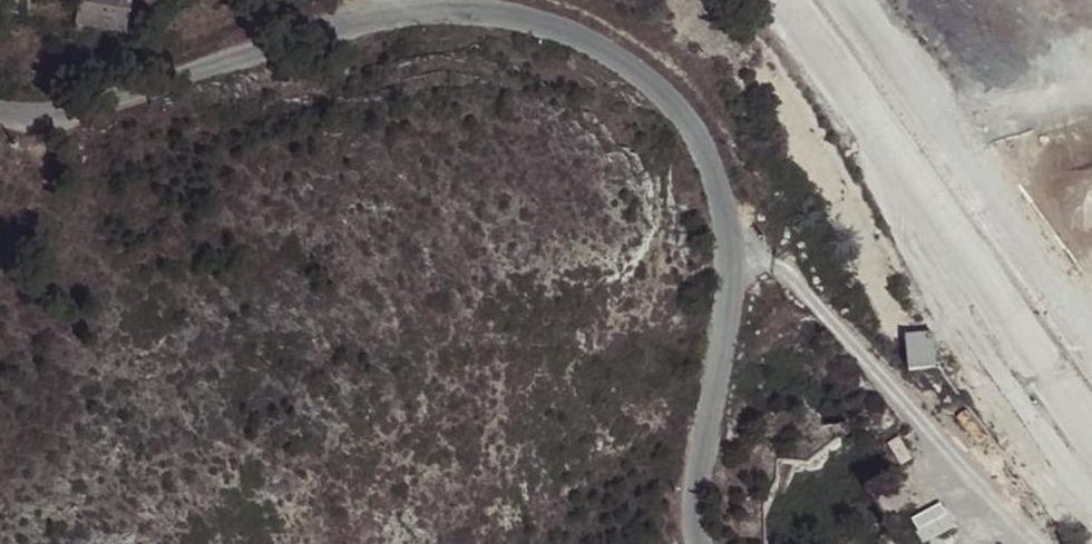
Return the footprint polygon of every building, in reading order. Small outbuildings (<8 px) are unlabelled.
[(98,10),(147,10),(147,0),(99,0),(98,10)] [(945,364),(943,332),(919,334),(921,366),(945,364)]
